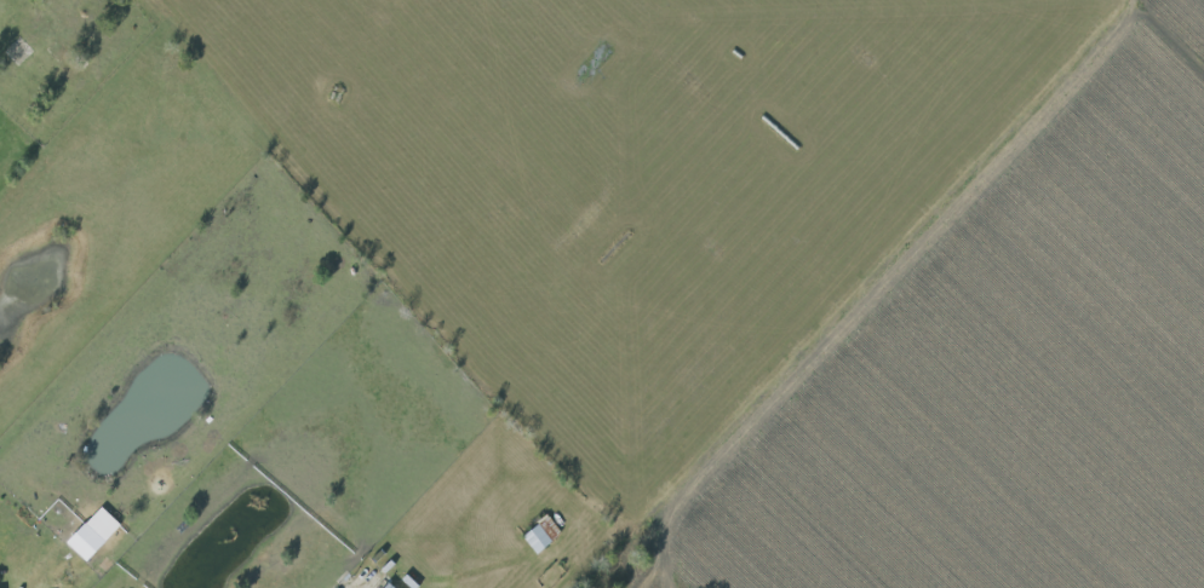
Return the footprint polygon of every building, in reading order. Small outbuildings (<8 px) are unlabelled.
[(532,554),(558,533),(543,515),(517,536),(532,554)] [(109,542),(88,522),(68,544),(89,563),(109,542)]
